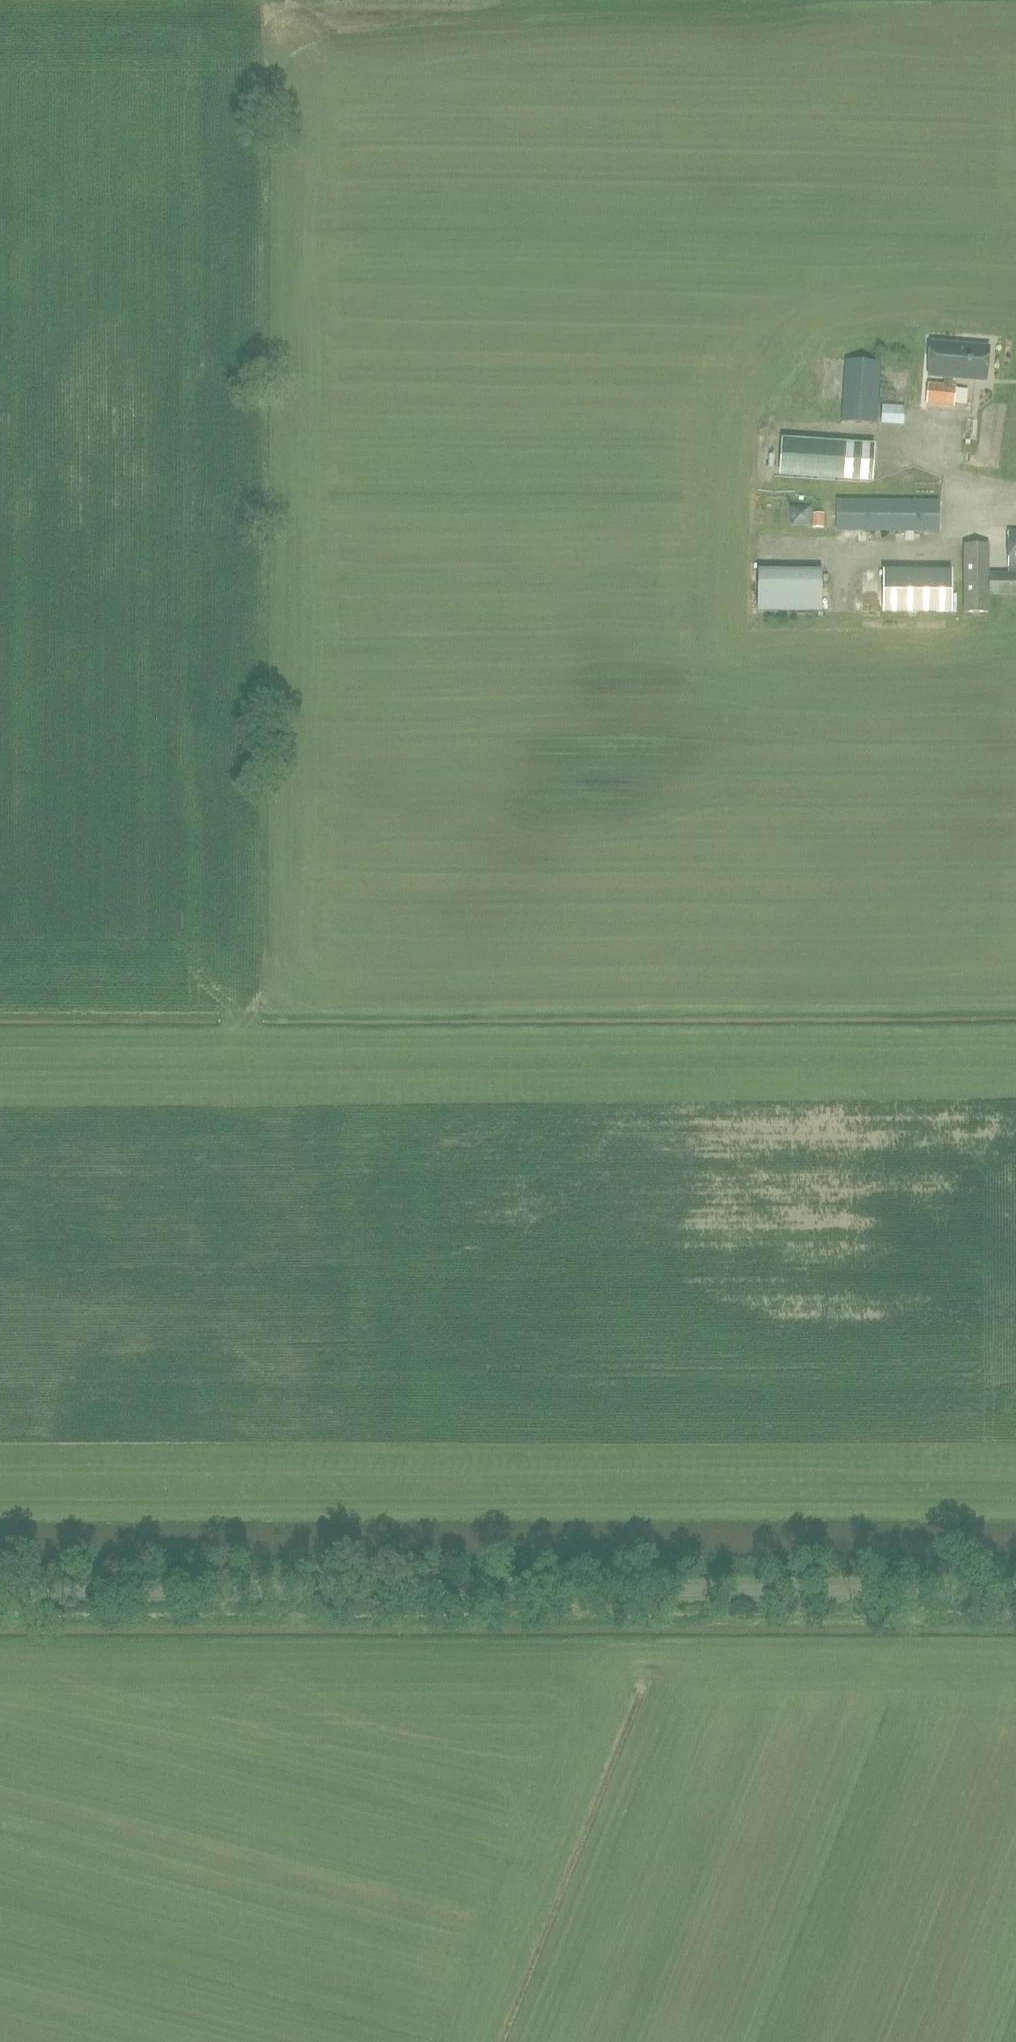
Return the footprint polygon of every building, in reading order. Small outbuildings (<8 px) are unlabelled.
[(945,378),(944,385),(929,384),(927,403),(955,406),(956,386),(953,386),(953,379),(986,381),(989,348),(931,344),(929,377),(945,378)] [(846,359),(842,421),(876,423),(880,362),(846,359)] [(905,425),(906,406),(882,405),(881,424),(905,425)] [(874,448),(783,442),(780,474),(872,480),(874,448)] [(940,532),(940,501),(836,500),(836,532),(905,532),(905,540),(914,540),(914,532),(940,532)] [(813,514),(813,528),(825,528),(825,514),(813,514)] [(964,545),(964,613),(989,613),(988,596),(1015,596),(1015,531),(1008,531),(1008,573),(988,573),(988,545),(964,545)] [(952,571),(884,571),(884,612),(952,612),(952,571)] [(824,573),(759,573),(759,612),(824,612),(824,573)]
